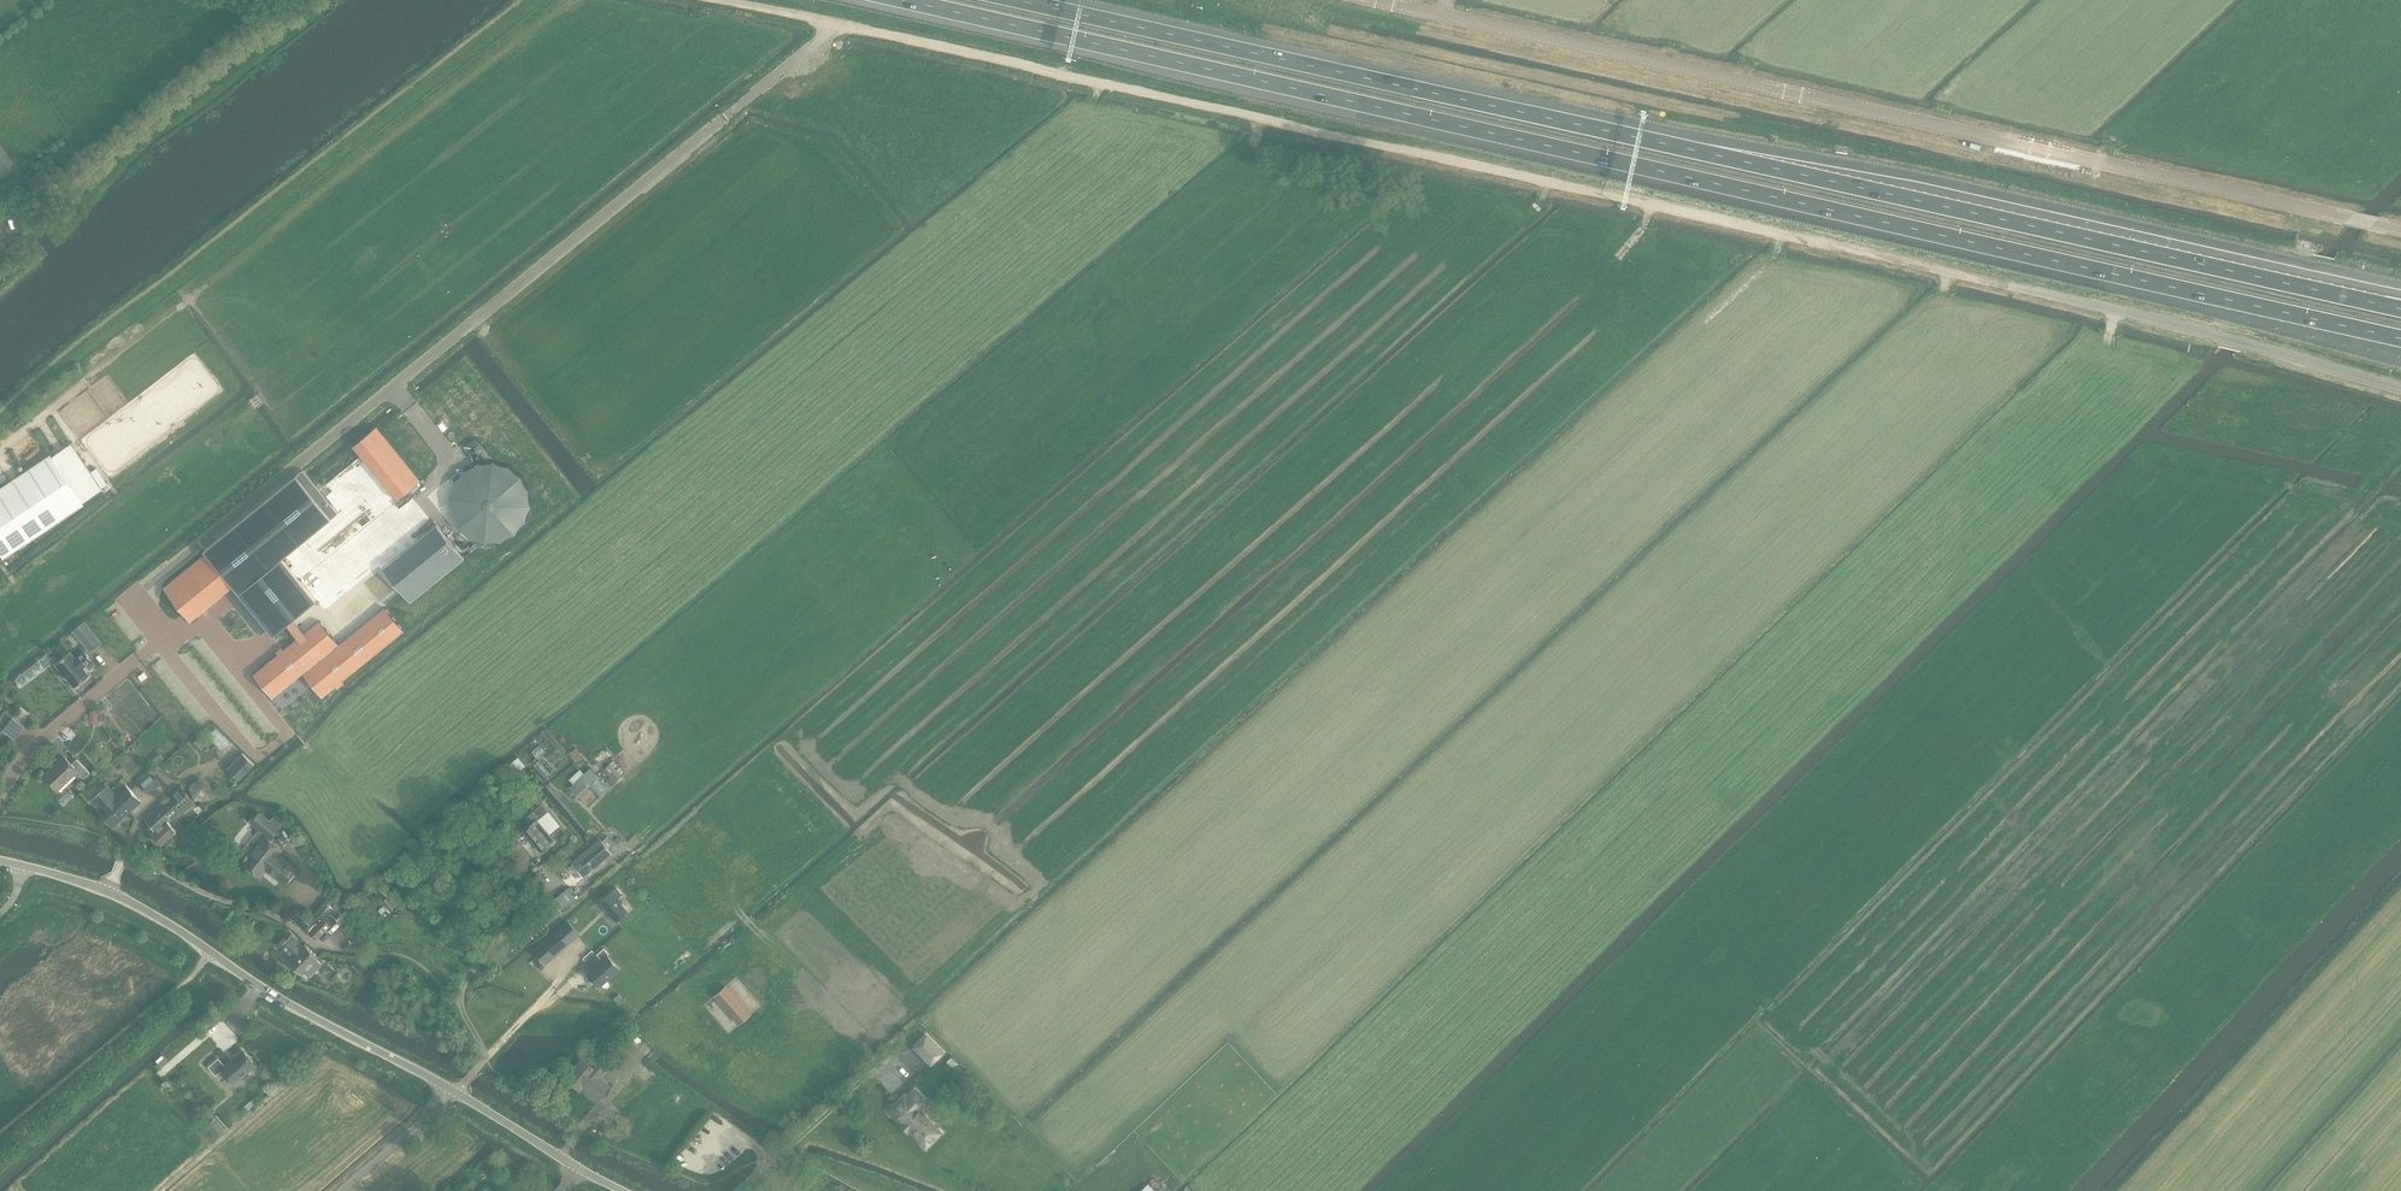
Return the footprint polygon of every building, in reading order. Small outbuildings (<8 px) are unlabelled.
[(68,218),(61,209),(53,216),(60,225),(68,218)] [(377,427),(353,446),(397,500),(421,481),(377,427)] [(71,444),(51,456),(81,503),(101,491),(100,489),(71,444)] [(83,505),(81,503),(51,456),(50,455),(29,468),(0,488),(0,555),(2,559),(83,505)] [(206,553),(163,588),(191,621),(226,592),(261,635),(268,629),(273,636),(286,625),(297,639),(284,650),(282,648),(276,652),(278,654),(253,674),(273,698),(303,673),(322,697),(336,686),(338,689),(344,683),(343,681),(404,631),(385,607),(339,645),(319,621),(304,633),(293,620),(316,601),(282,559),(338,513),(303,470),(204,551),(206,553)] [(437,525),(383,569),(410,603),(464,559),(437,525)] [(89,675),(83,668),(92,661),(93,661),(85,651),(84,651),(84,652),(76,659),(71,653),(71,652),(70,652),(55,664),(56,665),(56,664),(63,673),(62,673),(67,679),(74,687),(74,688),(89,676),(89,675)] [(248,699),(238,706),(252,725),(262,717),(248,699)] [(9,717),(3,731),(16,736),(22,723),(9,717)] [(239,780),(255,764),(243,753),(228,769),(239,780)] [(57,791),(78,772),(84,778),(90,773),(77,759),(71,764),(64,757),(44,776),(57,791)] [(518,757),(506,767),(514,776),(515,775),(525,767),(526,766),(518,757)] [(610,764),(605,770),(615,780),(620,775),(610,764)] [(592,766),(585,773),(581,769),(570,779),(574,784),(571,786),(590,806),(600,796),(590,786),(601,776),(592,766)] [(151,772),(138,783),(148,793),(160,783),(151,772)] [(192,779),(190,794),(209,797),(211,781),(192,779)] [(113,826),(140,801),(126,785),(115,795),(107,786),(93,799),(101,808),(98,810),(113,826)] [(178,789),(145,819),(156,830),(152,834),(162,844),(176,832),(166,822),(169,819),(170,818),(172,820),(172,821),(175,818),(191,803),(193,801),(181,787),(181,786),(180,787),(178,789)] [(549,834),(560,825),(542,804),(529,815),(533,821),(532,822),(533,823),(522,832),(530,841),(532,840),(541,851),(554,840),(549,834)] [(282,850),(270,840),(279,829),(284,822),(275,814),(270,821),(259,813),(251,823),(265,834),(242,863),(260,877),(266,869),(284,884),(296,869),(278,854),(282,850)] [(573,863),(567,868),(575,878),(581,873),(584,876),(612,853),(611,852),(616,848),(616,847),(608,836),(602,841),(600,840),(572,863),(573,863)] [(415,877),(407,867),(399,874),(408,883),(415,877)] [(561,911),(576,898),(568,888),(553,900),(561,911)] [(613,891),(600,902),(616,921),(632,907),(636,904),(629,897),(626,899),(623,902),(619,897),(622,894),(617,888),(614,891),(613,891)] [(342,922),(352,912),(337,897),(327,907),(342,922)] [(397,905),(390,898),(388,897),(381,903),(389,912),(397,905)] [(306,929),(305,930),(309,934),(311,932),(318,938),(330,926),(331,925),(336,920),(329,913),(327,914),(324,911),(310,925),(306,929)] [(297,913),(293,917),(306,929),(310,925),(297,913)] [(562,927),(535,950),(546,963),(547,962),(573,939),(565,930),(562,927)] [(522,948),(534,938),(527,929),(514,939),(522,948)] [(319,957),(305,944),(301,949),(296,943),(298,941),(292,934),(280,946),(287,952),(288,951),(293,956),(288,961),(302,975),(304,973),(305,973),(318,960),(317,959),(319,957)] [(588,972),(600,986),(619,969),(607,955),(609,954),(604,948),(597,954),(602,960),(588,972)] [(367,968),(359,959),(353,964),(362,973),(367,968)] [(725,987),(715,995),(740,1024),(750,1015),(725,987)] [(926,1035),(914,1047),(931,1064),(943,1052),(926,1035)] [(629,1060),(639,1048),(627,1036),(616,1049),(629,1060)] [(248,1072),(256,1065),(242,1049),(224,1065),(219,1059),(210,1067),(216,1075),(222,1070),(235,1084),(242,1077),(244,1079),(250,1074),(248,1072)] [(610,1085),(598,1076),(610,1062),(611,1064),(612,1062),(602,1054),(591,1066),(582,1058),(565,1078),(580,1091),(583,1086),(598,1099),(610,1085)] [(906,1096),(893,1108),(891,1111),(903,1122),(926,1147),(941,1132),(918,1109),(926,1101),(916,1090),(908,1098),(906,1096)] [(223,1131),(213,1121),(207,1127),(217,1137),(223,1131)]
